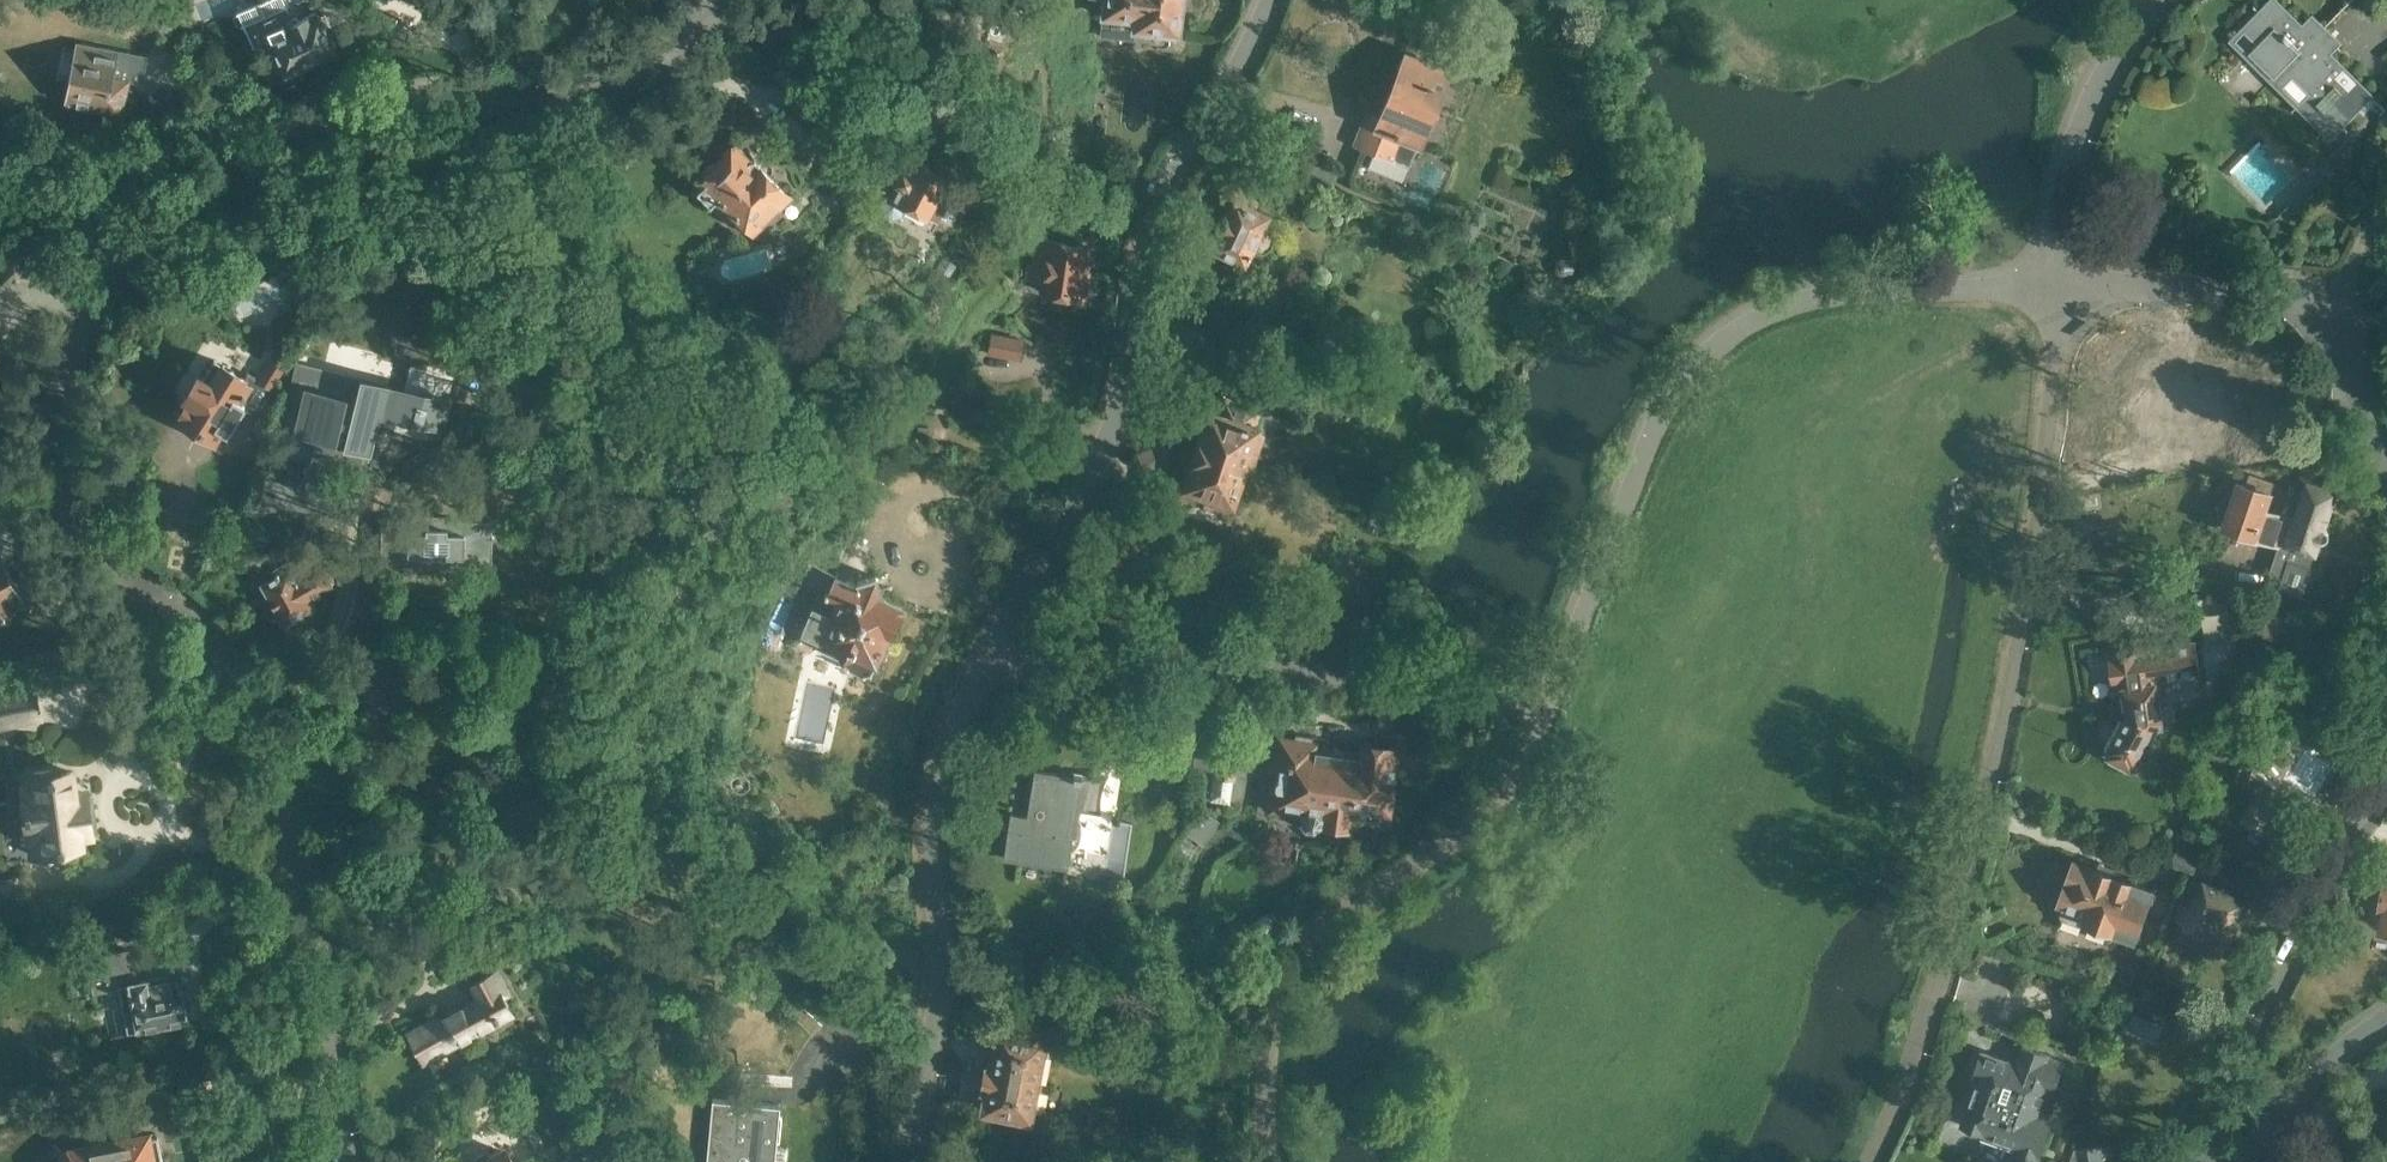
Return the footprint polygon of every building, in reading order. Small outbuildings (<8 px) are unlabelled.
[(252,24),(262,46),(271,42),(284,72),(335,49),(317,11),(295,21),(293,16),(284,10),(282,11),(277,0),(256,0),(251,2),(260,21),(252,24)] [(1100,17),(1101,17),(1099,36),(1133,40),(1134,27),(1179,32),(1182,0),(1101,0),(1100,17)] [(2230,40),(2331,140),(2373,96),(2277,0),(2268,0),(2230,40)] [(67,97),(70,98),(69,103),(106,110),(106,108),(121,111),(127,81),(140,84),(146,56),(78,43),(67,97)] [(1375,150),(1370,164),(1405,178),(1410,166),(1418,146),(1421,147),(1452,69),(1406,51),(1380,115),(1368,110),(1355,142),(1375,150)] [(716,194),(755,233),(793,196),(733,140),(697,175),(705,183),(699,189),(711,200),(716,194)] [(1328,155),(1311,148),(1302,171),(1334,184),(1341,167),(1326,161),(1328,155)] [(929,216),(938,221),(949,200),(938,194),(948,176),(912,157),(906,169),(902,167),(894,182),(898,183),(891,196),(885,193),(879,206),(882,216),(891,220),(902,216),(906,207),(928,218),(929,216)] [(852,194),(844,186),(837,194),(845,202),(852,194)] [(1212,246),(1248,263),(1271,213),(1235,196),(1212,246)] [(1023,279),(1041,282),(1040,289),(1083,297),(1092,246),(1033,236),(1028,264),(1026,264),(1023,279)] [(304,290),(294,269),(284,274),(295,295),(304,290)] [(1290,329),(1307,335),(1314,315),(1297,309),(1290,329)] [(987,354),(1022,360),(1025,338),(990,333),(987,354)] [(248,372),(245,377),(215,358),(177,417),(217,442),(224,429),(227,431),(243,406),(256,414),(276,382),(261,373),(258,378),(248,372)] [(379,404),(378,404),(383,384),(298,363),(278,448),(314,456),(314,460),(357,470),(357,467),(363,468),(367,448),(369,448),(379,404)] [(1221,454),(1253,465),(1265,429),(1262,427),(1264,423),(1258,421),(1263,406),(1217,391),(1212,406),(1211,405),(1199,441),(1222,448),(1221,454)] [(1136,454),(1147,474),(1170,461),(1158,441),(1136,454)] [(1222,448),(1199,441),(1183,486),(1208,495),(1206,501),(1228,508),(1231,502),(1236,504),(1248,468),(1252,469),(1253,465),(1221,454),(1222,448)] [(2259,536),(2279,543),(2289,512),(2270,506),(2276,489),(2241,478),(2224,525),(2258,537),(2259,536)] [(2289,512),(2279,543),(2269,573),(2281,578),(2278,586),(2303,594),(2312,566),(2311,565),(2315,554),(2317,554),(2322,541),(2324,541),(2328,540),(2329,538),(2330,537),(2330,534),(2330,532),(2327,529),(2326,529),(2340,489),(2339,488),(2309,478),(2308,478),(2295,515),(2289,512)] [(2097,496),(2076,499),(2077,513),(2099,511),(2097,496)] [(381,564),(491,566),(492,520),(446,519),(446,515),(427,515),(427,519),(382,518),(381,564)] [(291,557),(292,558),(273,569),(276,574),(261,582),(284,622),(313,605),(308,598),(334,584),(321,562),(321,563),(310,546),(291,557)] [(21,604),(18,597),(27,592),(17,573),(20,572),(13,560),(11,561),(5,550),(0,552),(0,615),(21,604)] [(845,660),(847,666),(864,673),(871,671),(875,662),(876,662),(878,656),(886,654),(889,646),(887,640),(903,604),(884,595),(876,575),(854,583),(808,562),(799,583),(820,593),(813,606),(812,605),(801,631),(818,639),(815,645),(845,660)] [(1215,576),(1214,592),(1247,593),(1247,577),(1215,576)] [(2252,631),(2278,640),(2287,613),(2261,605),(2252,631)] [(759,642),(777,650),(787,627),(769,619),(759,642)] [(2127,716),(2108,750),(2111,751),(2109,754),(2132,767),(2134,764),(2137,765),(2159,725),(2164,725),(2157,680),(2200,673),(2195,641),(2114,654),(2115,666),(2116,666),(2118,666),(2119,666),(2120,667),(2122,669),(2128,708),(2128,709),(2128,710),(2128,712),(2128,713),(2127,716)] [(0,685),(0,719),(38,711),(31,678),(0,685)] [(2282,772),(2283,771),(2293,777),(2289,783),(2290,790),(2303,797),(2308,796),(2313,789),(2315,790),(2329,767),(2327,766),(2333,756),(2332,751),(2311,738),(2312,736),(2288,721),(2264,761),(2282,772)] [(1321,823),(1333,747),(1318,745),(1319,742),(1313,741),(1313,735),(1296,732),(1295,738),(1281,736),(1270,808),(1303,813),(1302,820),(1306,826),(1314,828),(1320,823),(1321,823)] [(1215,765),(1242,768),(1247,743),(1228,740),(1227,748),(1218,747),(1215,765)] [(1333,747),(1321,823),(1351,828),(1353,815),(1354,815),(1356,817),(1358,818),(1360,819),(1362,820),(1364,820),(1366,821),(1369,821),(1371,821),(1373,820),(1375,820),(1377,819),(1379,807),(1389,809),(1398,747),(1362,741),(1361,751),(1333,747)] [(1242,768),(1215,765),(1209,799),(1229,802),(1231,793),(1242,795),(1246,768),(1242,768)] [(46,833),(52,856),(77,851),(76,846),(93,842),(91,835),(100,833),(92,791),(83,792),(78,769),(64,772),(64,769),(38,774),(44,802),(35,803),(41,834),(46,833)] [(1012,815),(1005,856),(1069,866),(1079,798),(1094,800),(1098,771),(1083,769),(1082,777),(1035,770),(1028,818),(1012,815)] [(542,794),(503,810),(517,842),(514,844),(525,871),(552,860),(542,835),(556,829),(542,794)] [(1215,818),(1202,810),(1187,834),(1200,842),(1215,818)] [(2076,859),(2060,902),(2065,903),(2062,913),(2064,918),(2083,925),(2089,921),(2087,927),(2110,935),(2112,930),(2138,940),(2157,888),(2076,859)] [(2182,932),(2224,951),(2229,940),(2230,940),(2240,917),(2238,915),(2245,899),(2205,880),(2204,882),(2193,877),(2174,917),(2183,922),(2182,924),(2185,926),(2182,932)] [(2386,881),(2383,901),(2375,905),(2372,919),(2378,925),(2382,926),(2382,927),(2386,928),(2386,881)] [(121,999),(127,1031),(187,1019),(180,982),(169,984),(168,978),(149,982),(148,977),(138,980),(132,948),(87,956),(93,991),(119,986),(122,999),(121,999)] [(477,998),(408,1034),(422,1060),(463,1037),(465,1041),(515,1013),(506,996),(513,992),(511,987),(510,988),(498,965),(468,981),(477,998)] [(1160,1010),(1177,1012),(1179,996),(1162,994),(1160,1010)] [(2152,1030),(2167,1035),(2172,1022),(2157,1017),(2152,1030)] [(1033,1118),(1049,1035),(998,1025),(990,1064),(986,1063),(981,1088),(985,1089),(982,1108),(1012,1114),(1012,1116),(1013,1118),(1015,1119),(1019,1119),(1021,1118),(1022,1116),(1033,1118)] [(2052,1118),(2037,1111),(2046,1089),(2053,1092),(2064,1063),(2046,1057),(2047,1053),(2026,1046),(2019,1065),(1984,1052),(1976,1074),(1977,1074),(1965,1107),(1969,1109),(1964,1123),(1968,1124),(1968,1125),(1985,1131),(1983,1135),(1986,1136),(1985,1137),(1992,1139),(1992,1138),(2019,1148),(2018,1150),(2019,1151),(2015,1161),(2036,1161),(2052,1118)] [(706,1161),(775,1161),(780,1103),(712,1097),(706,1161)] [(158,1134),(152,1135),(152,1131),(62,1148),(51,1161),(163,1161),(158,1134)] [(2077,1147),(2079,1161),(2104,1161),(2100,1143),(2077,1147)] [(514,1161),(509,1153),(498,1150),(497,1148),(489,1153),(486,1148),(469,1159),(471,1161),(514,1161)] [(266,1156),(233,1150),(230,1161),(265,1161),(266,1156)]
